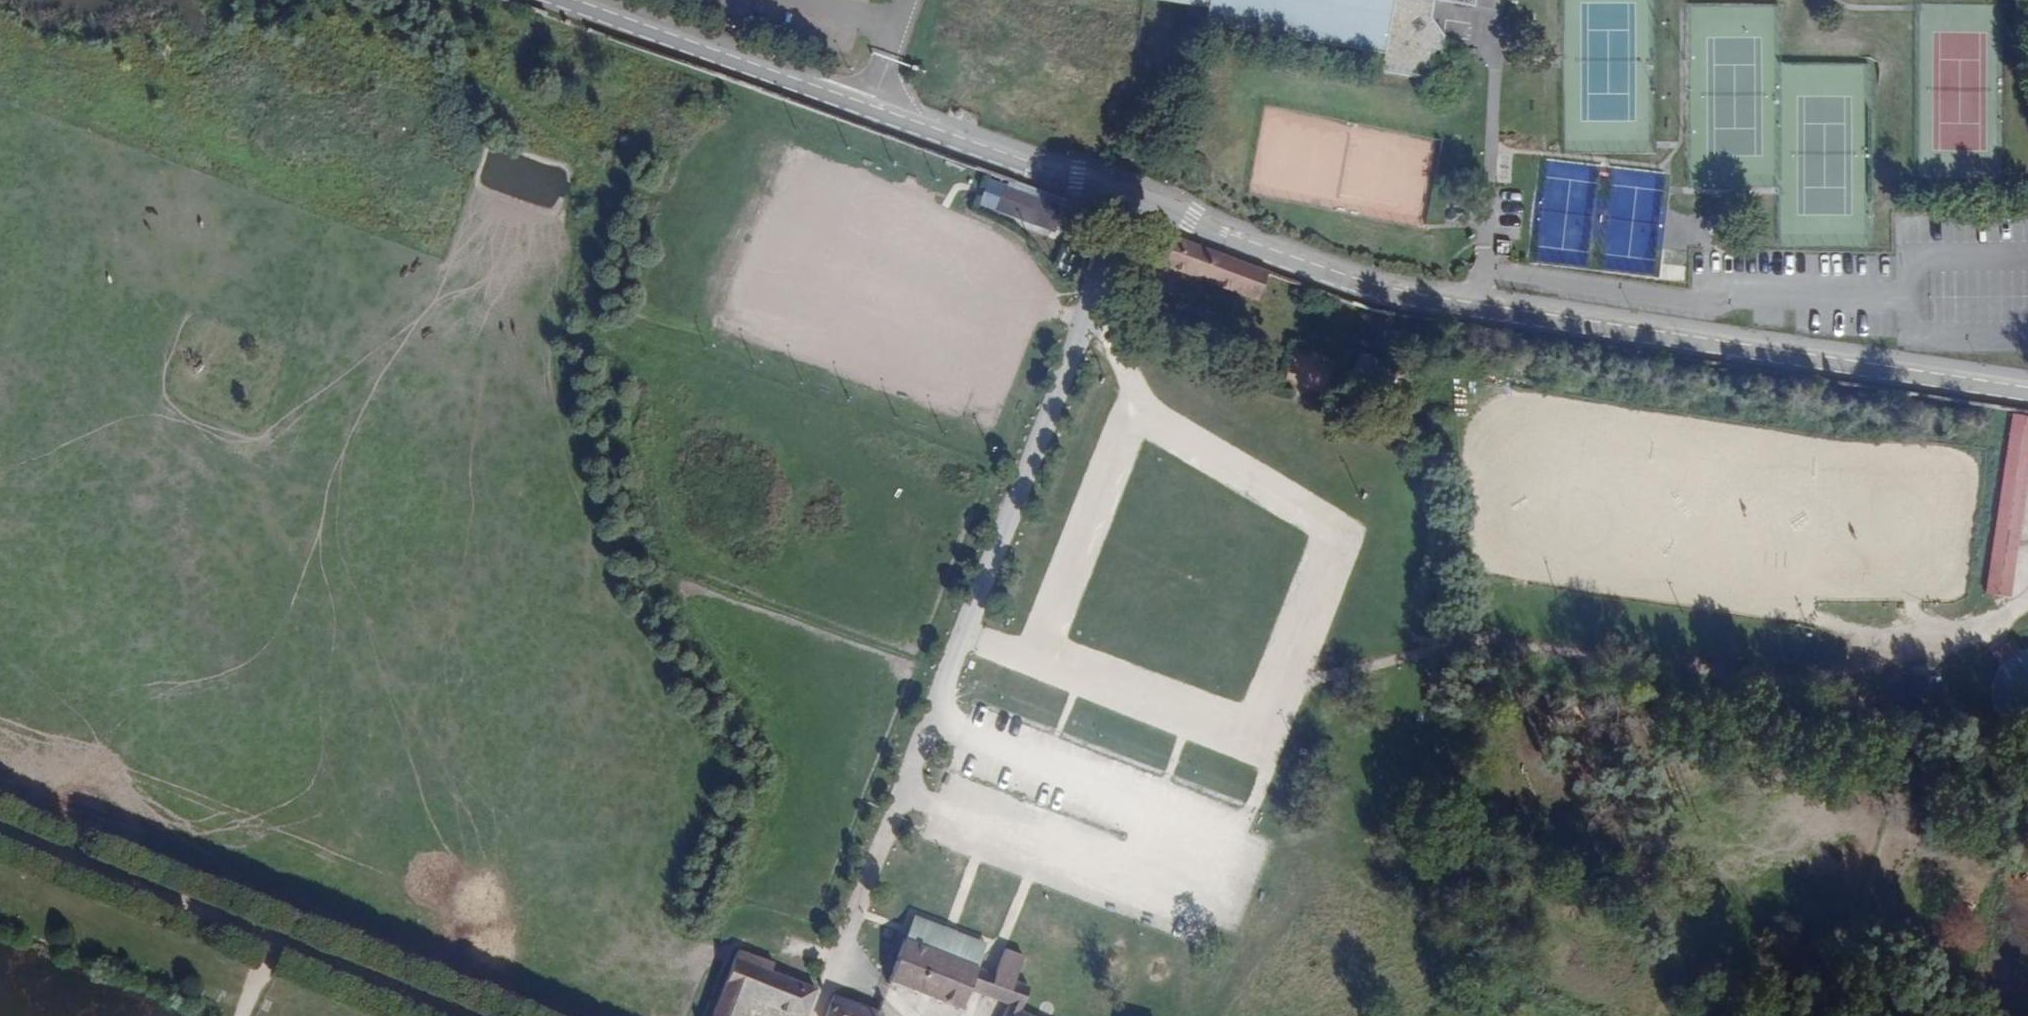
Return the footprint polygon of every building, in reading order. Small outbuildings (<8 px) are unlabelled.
[(1385,52),(1382,71),(1430,77),(1434,49),(1441,49),(1443,34),(1432,17),(1435,0),(1170,0),(1188,3),(1186,21),(1385,52)] [(1057,235),(1070,199),(1009,177),(996,213),(1057,235)] [(1268,273),(1163,234),(1150,264),(1256,304),(1268,273)] [(2015,414),(1987,592),(2013,596),(2027,501),(2027,416),(2015,414)] [(995,973),(905,940),(889,983),(963,1010),(970,991),(1011,1006),(1019,984),(1013,982),(1022,956),(1008,951),(1004,950),(995,973)] [(817,989),(772,971),(775,963),(740,949),(714,1015),(742,1015),(748,1000),(791,1015),(807,1015),(817,989)] [(878,1011),(832,994),(824,1015),(881,1015),(878,1011)] [(1007,1006),(1003,1015),(1029,1015),(1011,1008),(1007,1006)]
